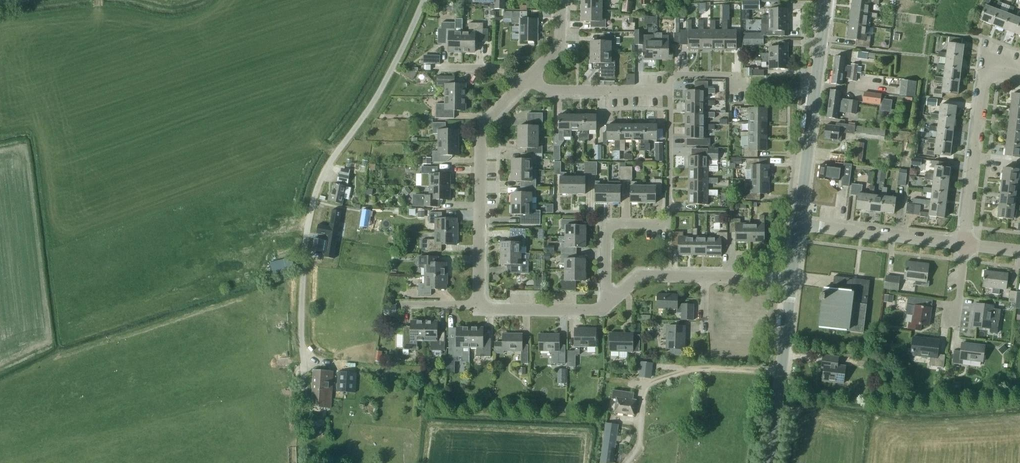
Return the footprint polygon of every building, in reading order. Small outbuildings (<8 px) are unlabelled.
[(495,9),(504,10),(505,0),(495,0),(495,9)] [(606,0),(582,0),(582,11),(602,11),(602,4),(606,4),(606,0)] [(851,10),(869,13),(870,3),(879,4),(879,0),(852,0),(851,10)] [(995,9),(988,7),(991,0),(986,0),(984,5),(985,6),(980,20),(992,25),(997,10),(995,9)] [(743,1),(743,10),(749,10),(760,10),(760,1),(743,1)] [(997,10),(992,25),(1003,29),(1009,14),(1007,14),(1000,11),(1003,3),(998,2),(995,9),(997,10)] [(622,3),(621,13),(628,14),(630,4),(622,3)] [(788,9),(783,9),(783,4),(772,4),(772,9),(769,9),(769,16),(761,16),(761,20),(788,20),(788,9)] [(1003,29),(1015,33),(1019,20),(1019,19),(1019,18),(1019,14),(1019,9),(1014,7),(1014,8),(1010,6),(1007,14),(1009,14),(1003,29)] [(849,24),(867,27),(868,17),(877,18),(877,14),(869,13),(851,10),(849,24)] [(537,42),(538,19),(527,19),(527,12),(512,12),(504,11),(504,18),(512,19),(512,24),(520,24),(520,41),(537,42)] [(606,11),(602,11),(582,11),(582,21),(594,22),(594,28),(606,28),(606,11)] [(455,19),(455,23),(441,22),(441,41),(449,41),(449,52),(462,52),(462,32),(463,19),(455,19)] [(681,45),(688,45),(688,50),(700,50),(701,30),(698,30),(691,30),(691,20),(686,20),(686,30),(681,30),(681,45)] [(701,30),(700,50),(712,50),(712,30),(710,30),(703,30),(703,20),(698,20),(698,30),(701,30)] [(712,30),(712,50),(724,50),(724,30),(722,30),(715,30),(715,20),(710,20),(710,30),(712,30)] [(722,20),(722,30),(724,30),(724,50),(737,50),(737,30),(727,30),(727,20),(722,20)] [(781,37),(788,37),(788,20),(761,20),(761,33),(761,36),(764,36),(781,36),(781,37)] [(483,29),(483,23),(469,23),(469,32),(462,32),(462,52),(475,52),(475,41),(488,42),(489,29),(483,29)] [(867,27),(849,24),(848,39),(856,40),(856,46),(869,48),(871,37),(866,36),(867,27)] [(643,45),(643,30),(635,30),(635,45),(643,45)] [(653,35),(643,35),(643,59),(658,59),(658,33),(653,33),(653,35)] [(662,33),(658,33),(658,59),(672,59),(672,51),(669,51),(669,35),(662,35),(662,33)] [(620,38),(615,38),(615,36),(603,36),(603,42),(591,42),(591,52),(611,53),(611,46),(615,46),(615,44),(620,44),(620,38)] [(788,58),(788,47),(788,43),(779,43),(779,47),(769,47),(769,54),(761,54),(761,57),(761,58),(788,58)] [(938,57),(946,58),(946,56),(962,58),(964,45),(948,43),(947,53),(939,52),(938,57)] [(615,78),(615,70),(615,59),(611,59),(611,53),(591,52),(591,63),(600,63),(600,77),(615,78)] [(430,64),(441,64),(442,56),(430,56),(430,64)] [(857,73),(858,65),(852,64),(851,66),(844,65),(845,57),(835,56),(833,70),(857,73)] [(945,68),(961,70),(962,58),(946,56),(946,58),(945,65),(937,64),(937,69),(945,70),(945,68)] [(788,58),(761,58),(761,62),(769,62),(769,69),(788,69),(788,58)] [(943,80),(959,82),(961,70),(945,68),(945,70),(944,78),(936,77),(935,81),(943,82),(943,80)] [(857,73),(833,70),(831,84),(842,85),(843,78),(850,79),(849,81),(856,81),(857,73)] [(635,75),(627,75),(627,81),(624,81),(624,85),(635,85),(635,75)] [(446,87),(446,97),(465,98),(465,85),(455,84),(455,76),(436,76),(436,87),(446,87)] [(943,80),(943,82),(942,90),(934,89),(934,93),(942,95),(942,93),(957,95),(959,82),(943,80)] [(686,90),(685,102),(705,103),(705,101),(705,94),(715,94),(715,89),(708,89),(708,81),(695,81),(695,90),(686,90)] [(904,81),(902,96),(915,98),(916,82),(904,81)] [(840,99),(841,91),(831,90),(827,118),(837,119),(838,112),(856,114),(857,101),(840,99)] [(880,104),(881,103),(881,104),(881,111),(891,112),(892,100),(881,99),(882,95),(865,93),(863,102),(880,104)] [(1012,94),(1011,106),(1019,107),(1019,95),(1012,94)] [(465,98),(446,97),(446,104),(436,104),(436,118),(454,118),(454,110),(465,111),(465,98)] [(705,115),(705,113),(705,106),(715,106),(715,101),(705,101),(705,103),(685,102),(685,115),(705,115)] [(931,118),(939,119),(939,117),(955,119),(956,106),(940,104),(939,114),(931,113),(931,118)] [(1011,106),(1009,119),(1019,120),(1019,107),(1011,106)] [(749,113),(749,122),(767,123),(767,108),(741,108),(741,113),(749,113)] [(527,113),(527,126),(518,126),(518,137),(538,137),(538,131),(542,131),(543,113),(527,113)] [(705,127),(705,125),(705,118),(715,118),(715,113),(705,113),(705,115),(685,115),(685,127),(705,127)] [(564,131),(571,131),(572,115),(559,115),(559,131),(559,141),(564,141),(564,131)] [(572,115),(571,131),(580,131),(580,134),(579,134),(579,141),(584,141),(584,115),(572,115)] [(597,115),(584,115),(584,141),(589,141),(589,134),(588,134),(588,131),(597,131),(597,115)] [(937,129),(953,131),(955,119),(939,117),(939,119),(938,127),(930,126),(929,130),(937,131),(937,129)] [(1009,119),(1008,131),(1019,132),(1019,120),(1009,119)] [(749,136),(767,137),(767,123),(749,122),(749,132),(740,132),(740,137),(749,137),(749,136)] [(438,134),(438,143),(459,143),(459,130),(446,130),(446,123),(433,123),(433,134),(438,134)] [(837,123),(836,126),(826,125),(824,138),(833,139),(832,141),(840,142),(842,132),(854,134),(856,126),(837,123)] [(615,151),(620,151),(620,125),(607,125),(607,133),(603,133),(603,144),(607,144),(607,141),(615,140),(615,151)] [(632,140),(632,125),(620,125),(620,151),(625,151),(625,140),(632,140)] [(644,125),(632,125),(632,140),(641,140),(641,144),(640,144),(640,151),(645,151),(644,125)] [(644,125),(645,151),(650,151),(650,144),(648,144),(648,140),(657,140),(657,125),(644,125)] [(710,138),(704,138),(705,130),(715,130),(715,125),(705,125),(705,127),(685,127),(685,139),(687,139),(687,146),(710,146),(710,138)] [(885,129),(858,126),(856,137),(884,140),(885,129)] [(936,142),(951,144),(953,131),(937,129),(937,131),(936,139),(928,138),(927,142),(936,143),(936,142)] [(1008,131),(1006,143),(1019,145),(1019,132),(1008,131)] [(749,136),(749,137),(749,146),(744,146),(744,157),(758,157),(758,151),(767,151),(767,137),(749,136)] [(536,154),(542,154),(542,144),(538,144),(538,137),(518,137),(518,148),(530,148),(530,154),(536,154)] [(861,163),(864,143),(855,142),(853,162),(861,163)] [(936,142),(936,143),(935,151),(927,150),(926,155),(935,156),(935,154),(950,156),(951,144),(936,142)] [(459,143),(438,143),(438,151),(433,151),(433,162),(446,162),(446,155),(459,155),(459,143)] [(1006,143),(1005,156),(1019,158),(1019,145),(1006,143)] [(708,156),(689,156),(689,168),(708,168),(708,166),(708,159),(718,160),(719,149),(708,149),(708,156)] [(536,156),(536,154),(530,154),(524,154),(524,160),(512,159),(512,170),(536,171),(536,164),(536,156)] [(766,159),(761,159),(746,159),(746,170),(751,170),(751,179),(769,180),(769,165),(766,165),(766,159)] [(950,168),(945,167),(946,162),(932,161),(931,167),(935,168),(934,173),(925,172),(924,179),(933,180),(933,179),(949,181),(950,168)] [(561,172),(561,162),(555,162),(554,174),(561,175),(561,177),(560,177),(560,194),(573,194),(573,177),(567,177),(567,172),(561,172)] [(832,166),(821,164),(819,179),(830,180),(838,181),(840,167),(832,166)] [(851,165),(844,164),(841,185),(849,186),(851,165)] [(708,180),(708,178),(708,171),(718,172),(718,166),(708,166),(708,168),(689,168),(689,180),(708,180)] [(430,187),(450,187),(450,174),(437,174),(438,167),(422,167),(421,187),(430,187)] [(1019,168),(1018,169),(1003,168),(1002,180),(1017,182),(1018,180),(1019,173),(1019,168)] [(536,187),(536,171),(512,170),(512,181),(524,181),(524,187),(536,187)] [(905,186),(907,174),(899,173),(897,185),(905,186)] [(329,195),(328,201),(342,204),(343,198),(349,199),(351,188),(347,187),(349,176),(340,174),(339,175),(338,183),(337,184),(334,183),(331,196),(329,195)] [(586,177),(573,177),(573,194),(585,194),(586,177)] [(708,192),(708,190),(708,183),(718,184),(718,178),(708,178),(708,180),(689,180),(688,192),(708,192)] [(662,179),(655,179),(651,179),(651,186),(643,186),(643,203),(656,203),(656,195),(662,195),(662,179)] [(769,180),(751,179),(751,189),(746,189),(746,200),(760,200),(760,194),(769,194),(769,180)] [(932,191),(947,193),(949,181),(933,179),(933,180),(932,188),(923,187),(923,192),(932,193),(932,191)] [(1002,180),(1000,193),(1016,194),(1016,193),(1017,185),(1019,185),(1019,181),(1018,180),(1017,182),(1002,180)] [(595,202),(608,202),(608,186),(600,186),(600,181),(595,181),(595,202)] [(608,181),(608,186),(608,202),(620,203),(621,186),(620,186),(620,182),(608,181)] [(631,182),(631,186),(630,203),(643,203),(643,186),(637,186),(637,182),(631,182)] [(858,185),(852,184),(850,195),(858,196),(856,209),(869,211),(871,195),(869,195),(861,194),(862,185),(858,184),(858,185)] [(871,195),(869,211),(881,212),(883,196),(881,196),(874,195),(875,187),(870,186),(869,195),(871,195)] [(402,191),(406,196),(411,192),(408,187),(402,191)] [(450,187),(430,187),(430,196),(424,196),(424,207),(437,207),(437,200),(450,200),(450,187)] [(512,204),(532,204),(532,197),(536,197),(536,187),(524,187),(524,193),(512,193),(512,204)] [(882,188),(881,196),(883,196),(881,212),(894,214),(896,198),(886,197),(887,189),(882,188)] [(708,192),(688,192),(688,205),(708,205),(708,195),(718,196),(718,190),(708,190),(708,192)] [(922,199),(921,204),(930,205),(930,203),(946,205),(947,193),(932,191),(932,193),(931,201),(922,199)] [(999,205),(1014,207),(1015,205),(1016,197),(1019,198),(1019,193),(1016,193),(1016,194),(1000,193),(999,205)] [(906,214),(913,215),(916,215),(918,205),(907,203),(906,214)] [(930,203),(930,205),(929,213),(920,212),(920,216),(929,218),(929,216),(944,218),(946,205),(930,203)] [(541,211),(536,211),(532,210),(532,204),(512,204),(512,215),(524,215),(523,225),(540,225),(541,211)] [(1015,205),(1014,207),(999,205),(997,218),(1013,220),(1014,210),(1019,210),(1019,206),(1015,205)] [(325,257),(335,259),(343,211),(333,210),(330,227),(319,225),(317,234),(329,236),(328,241),(315,239),(313,252),(326,255),(325,257)] [(436,224),(436,232),(457,232),(457,224),(456,224),(456,219),(442,219),(442,213),(429,212),(429,224),(436,224)] [(760,224),(750,224),(750,242),(764,242),(764,215),(760,215),(760,224)] [(724,216),(715,216),(715,224),(724,224),(724,216)] [(750,242),(750,224),(740,224),(740,219),(730,219),(730,233),(736,233),(736,242),(750,242)] [(566,230),(566,237),(586,237),(586,226),(574,226),(574,220),(562,220),(561,230),(566,230)] [(693,237),(693,255),(707,255),(707,237),(697,237),(697,228),(693,228),(693,237)] [(511,237),(513,237),(513,243),(501,243),(501,254),(521,254),(526,254),(526,253),(526,246),(525,246),(526,230),(529,230),(529,229),(510,229),(511,229),(511,237)] [(422,240),(422,251),(442,251),(442,245),(456,245),(456,240),(457,240),(457,232),(436,232),(436,240),(422,240)] [(693,237),(683,237),(683,232),(673,232),(672,246),(679,246),(678,255),(693,255),(693,237)] [(717,237),(707,237),(707,255),(721,255),(721,246),(727,247),(728,233),(717,232),(717,237)] [(586,237),(566,237),(566,243),(561,243),(561,253),(573,253),(573,248),(585,248),(586,237)] [(521,254),(501,254),(501,264),(513,264),(513,274),(528,274),(529,260),(530,253),(526,253),(526,254),(521,254)] [(565,270),(585,270),(585,259),(573,259),(573,253),(561,253),(561,263),(565,263),(565,270)] [(446,263),(439,263),(439,257),(419,257),(419,268),(425,268),(425,276),(447,276),(447,268),(446,268),(446,263)] [(286,260),(272,264),(274,274),(290,270),(290,269),(296,268),(293,258),(287,259),(287,260),(286,260)] [(915,285),(923,286),(929,287),(929,282),(927,281),(929,264),(906,261),(904,279),(915,280),(915,285)] [(585,270),(565,270),(565,277),(561,276),(561,290),(576,291),(576,281),(585,281),(585,270)] [(1006,289),(1008,274),(985,271),(983,287),(993,288),(992,294),(999,295),(1000,289),(1006,289)] [(900,277),(886,275),(884,289),(898,291),(900,277)] [(447,276),(425,276),(425,284),(418,284),(418,295),(431,295),(431,289),(446,289),(446,284),(447,284),(447,276)] [(863,333),(864,328),(870,281),(834,276),(833,289),(824,288),(819,328),(863,333)] [(543,279),(537,279),(534,279),(534,289),(543,290),(543,279)] [(693,320),(694,304),(682,304),(682,305),(677,305),(678,295),(658,294),(657,308),(677,309),(677,313),(681,313),(681,320),(693,320)] [(929,326),(931,308),(917,306),(919,298),(908,296),(906,310),(913,311),(912,323),(909,322),(908,329),(921,331),(922,325),(929,326)] [(975,304),(973,326),(988,328),(991,328),(992,319),(999,320),(1001,310),(993,309),(993,306),(975,304)] [(396,313),(396,305),(384,305),(384,313),(396,313)] [(417,340),(424,341),(424,321),(411,321),(411,332),(403,332),(403,350),(417,350),(417,340)] [(445,350),(445,332),(437,332),(437,321),(424,321),(424,341),(431,341),(431,350),(445,350)] [(666,348),(671,349),(671,354),(683,355),(683,349),(684,349),(685,327),(667,326),(666,348)] [(470,362),(470,347),(470,328),(457,328),(457,338),(449,338),(449,356),(463,357),(463,360),(470,362)] [(483,338),(483,328),(470,328),(470,347),(477,347),(476,357),(491,357),(491,339),(483,338)] [(580,355),(580,347),(596,347),(596,329),(575,328),(575,347),(575,351),(568,351),(567,367),(575,367),(576,355),(580,355)] [(633,335),(633,334),(610,333),(610,351),(640,352),(640,335),(633,335)] [(528,363),(528,345),(522,345),(522,334),(503,334),(503,342),(494,342),(494,353),(504,354),(504,350),(521,350),(521,363),(528,363)] [(565,364),(565,345),(559,345),(559,335),(540,335),(540,351),(552,351),(551,364),(565,364)] [(943,367),(945,355),(937,354),(939,340),(915,337),(913,349),(912,349),(912,351),(912,355),(930,357),(929,366),(943,367)] [(982,362),(984,346),(962,343),(961,351),(954,350),(952,363),(962,364),(963,359),(982,362)] [(843,384),(845,366),(837,365),(838,357),(823,355),(822,366),(824,367),(822,381),(843,384)] [(868,357),(858,356),(857,364),(867,366),(868,357)] [(653,363),(640,362),(639,378),(651,379),(653,363)] [(313,370),(311,400),(312,401),(312,407),(331,408),(332,393),(333,371),(313,370)] [(338,371),(337,392),(356,393),(357,372),(338,371)] [(634,415),(636,400),(633,400),(634,393),(613,390),(612,399),(616,399),(614,413),(634,415)] [(375,403),(367,403),(366,412),(375,413),(375,403)] [(618,425),(606,423),(600,462),(613,462),(618,425)]
